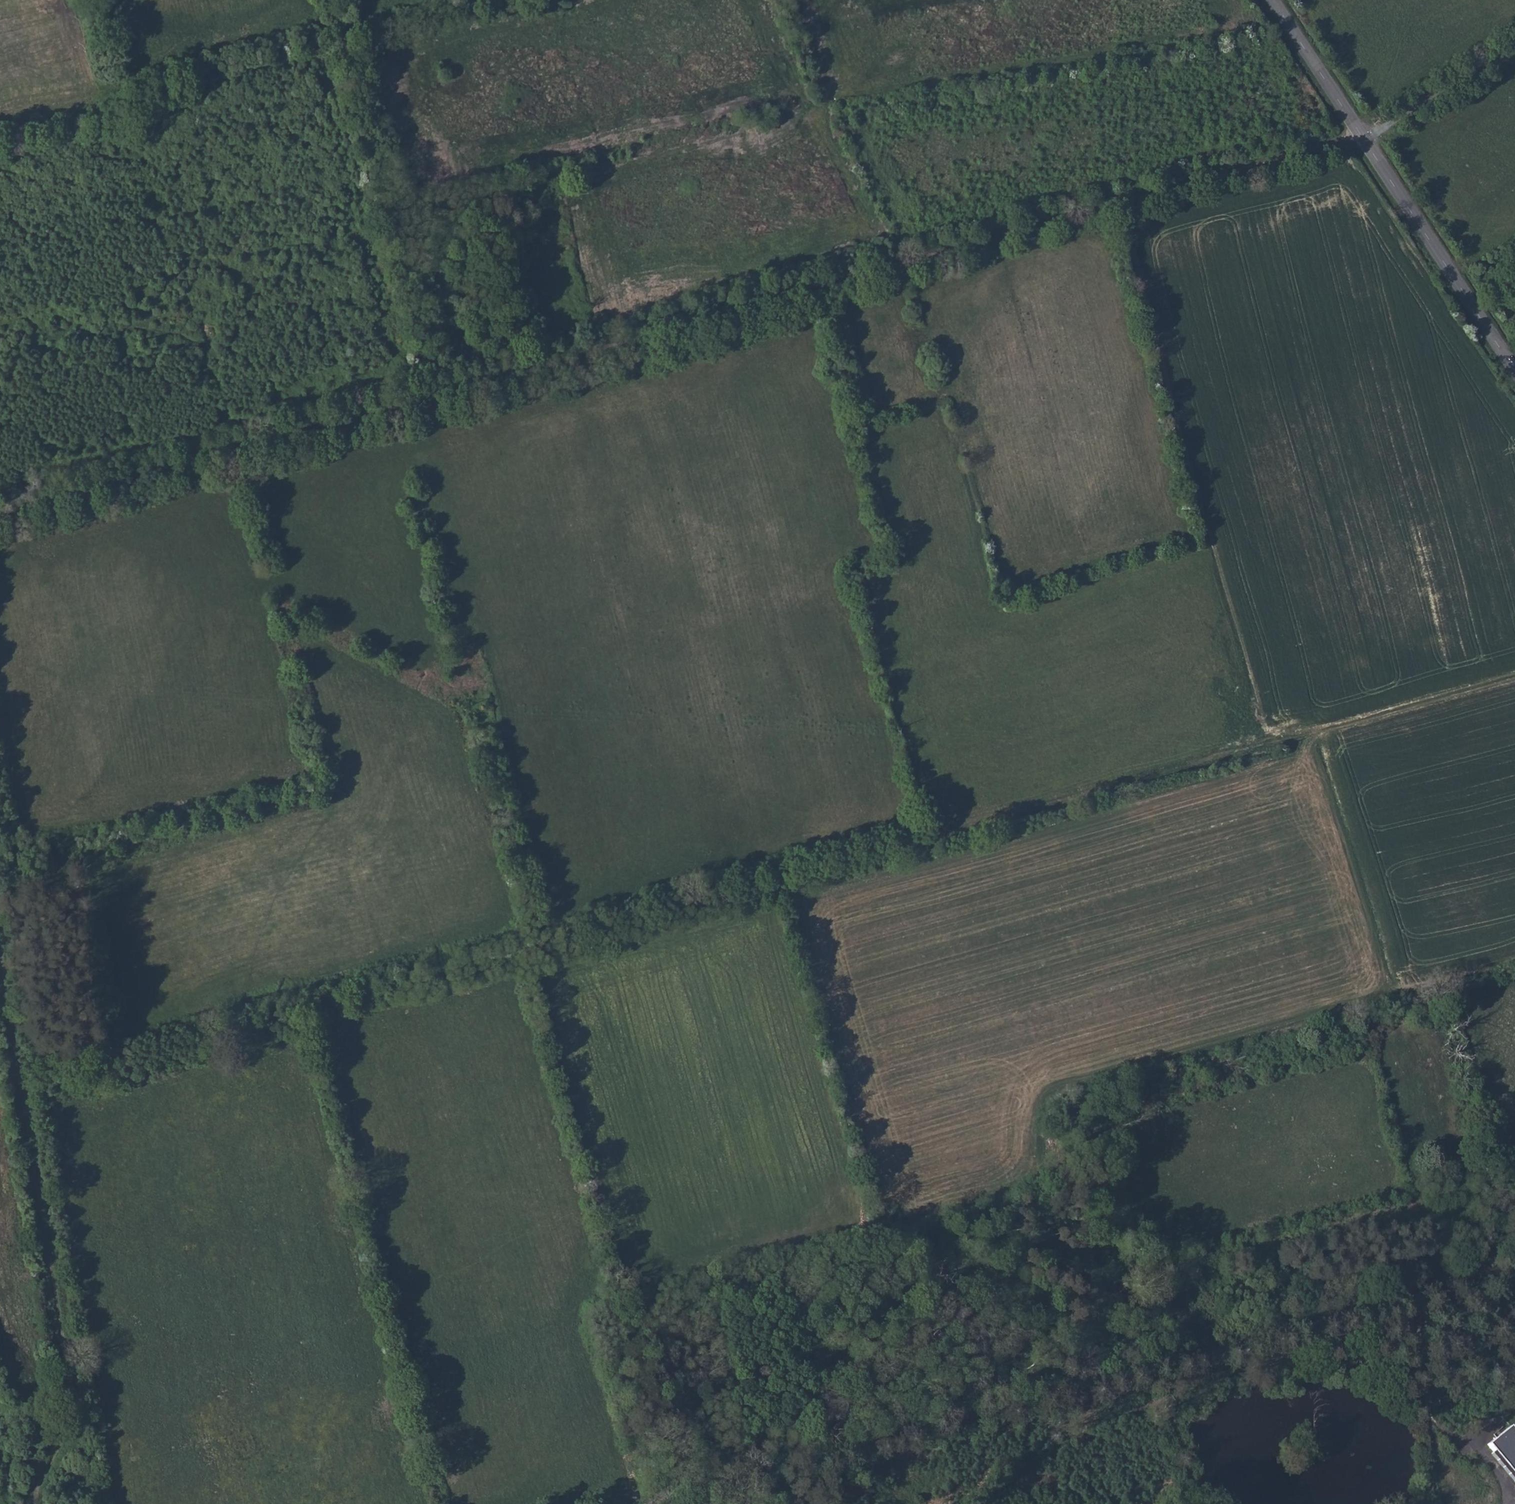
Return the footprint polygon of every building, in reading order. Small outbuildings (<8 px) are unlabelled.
[(1514,1427),(1514,1426),(1514,1423),(1510,1418),(1491,1435),(1514,1464),(1514,1428),(1514,1427)]
